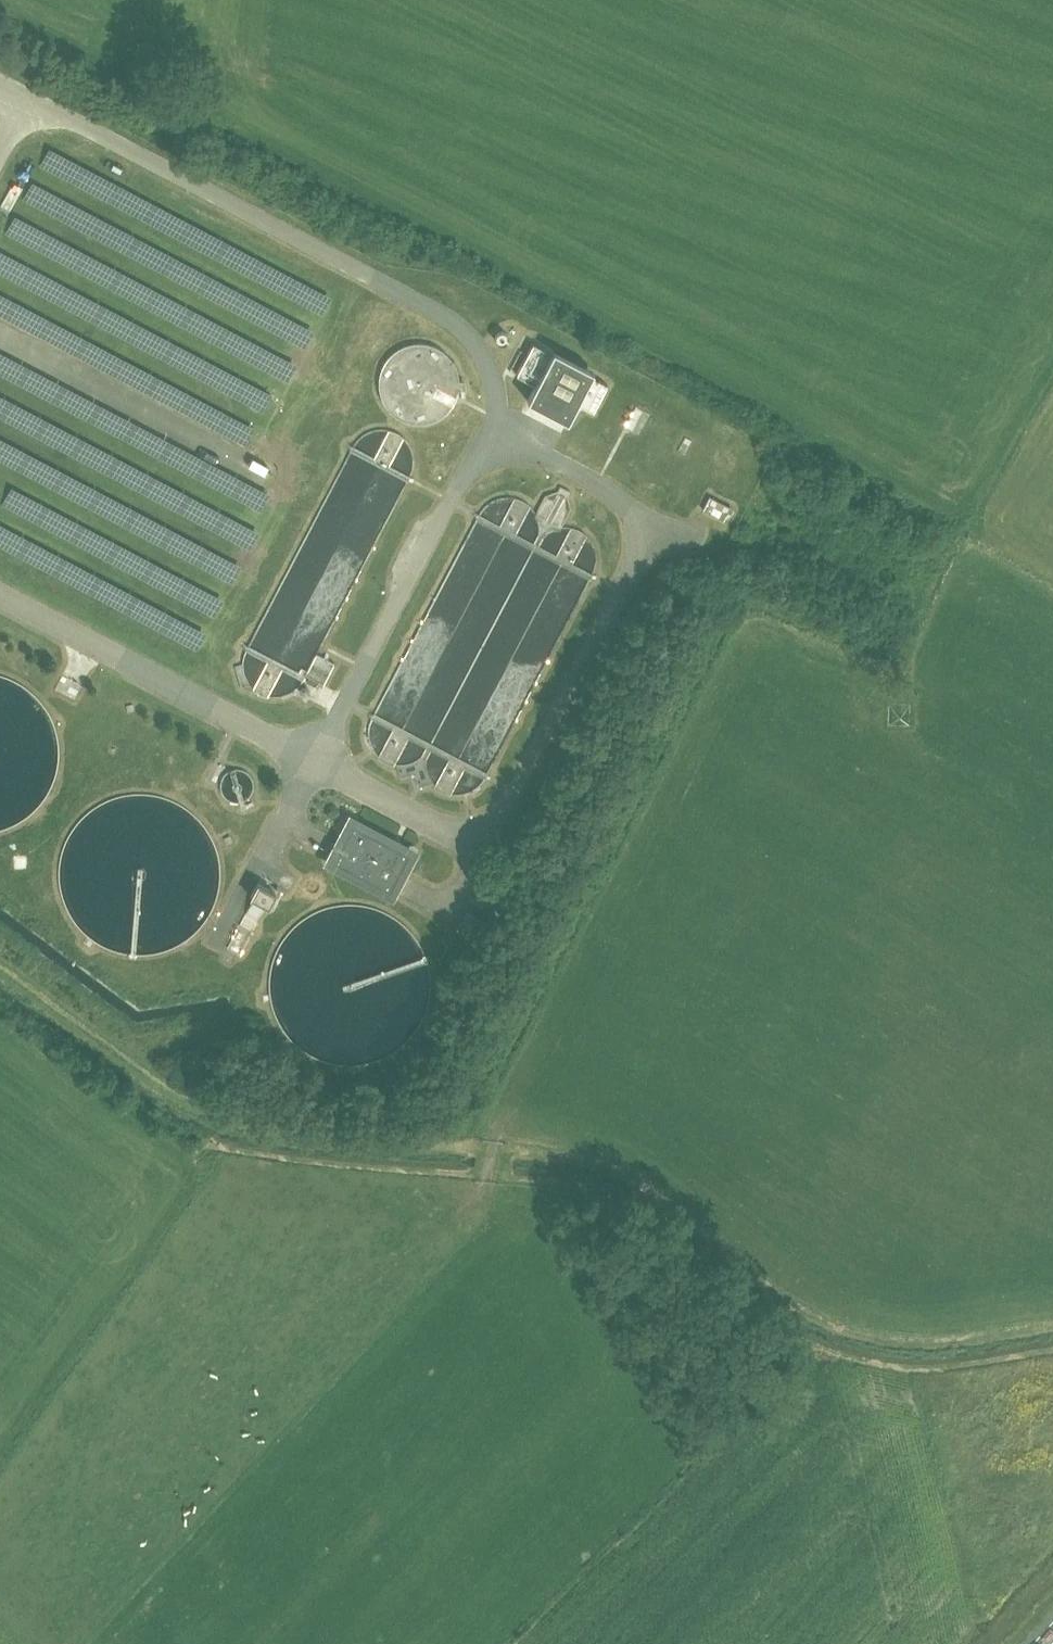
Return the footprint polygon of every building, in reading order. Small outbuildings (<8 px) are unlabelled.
[(399,417),(411,421),(425,420),(438,414),(449,405),(453,397),(455,392),(457,378),(455,366),(449,354),(440,346),(429,340),(417,338),(404,339),(393,344),(383,353),(377,364),(374,376),(375,389),(380,401),(388,410),(399,417)] [(517,374),(518,375),(536,384),(528,400),(568,421),(578,403),(594,412),(608,385),(594,377),(592,381),(546,357),(550,351),(533,343),(518,371),(517,374)] [(391,892),(412,852),(399,845),(401,842),(396,839),(394,843),(353,820),(332,860),(391,892)] [(276,892),(258,883),(251,896),(269,906),(276,892)] [(492,891),(481,885),(474,899),(484,905),(492,891)]
